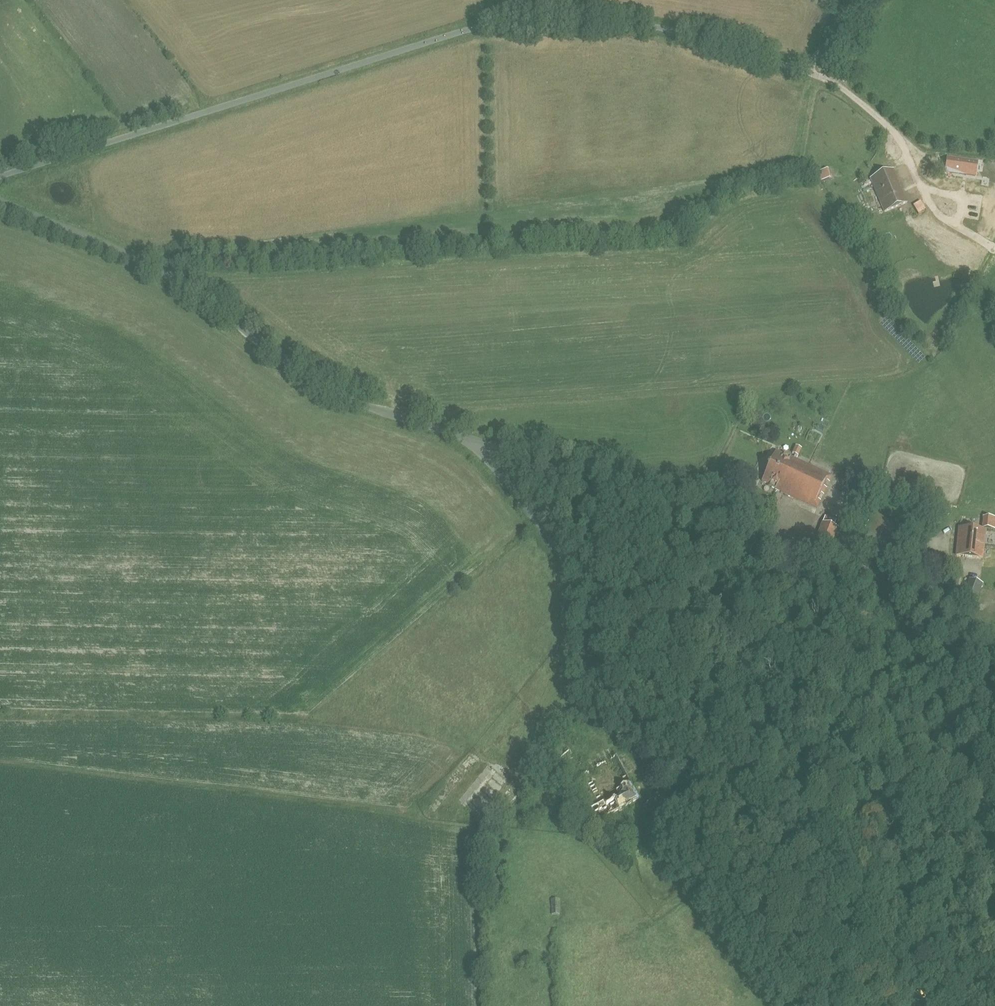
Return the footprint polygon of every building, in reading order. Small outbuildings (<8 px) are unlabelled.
[(948,159),(946,174),(976,178),(978,163),(948,159)] [(890,170),(880,188),(899,199),(904,190),(910,194),(915,185),(890,170)] [(921,202),(913,206),(918,214),(925,210),(921,202)] [(796,455),(794,459),(784,454),(783,455),(776,452),(771,462),(768,461),(765,470),(767,472),(762,481),(768,484),(768,486),(817,508),(832,476),(797,460),(801,449),(796,447),(793,454),(796,455)] [(825,517),(815,544),(830,550),(838,527),(834,526),(836,521),(825,517)] [(983,517),(982,529),(994,530),(994,518),(983,517)] [(958,542),(984,545),(985,531),(959,528),(958,542)] [(984,545),(958,542),(957,556),(982,558),(984,545)] [(977,604),(983,585),(969,580),(962,599),(977,604)] [(615,757),(582,775),(599,804),(590,808),(598,822),(639,799),(615,757)] [(550,900),(551,915),(560,915),(560,907),(561,907),(561,900),(550,900)]
